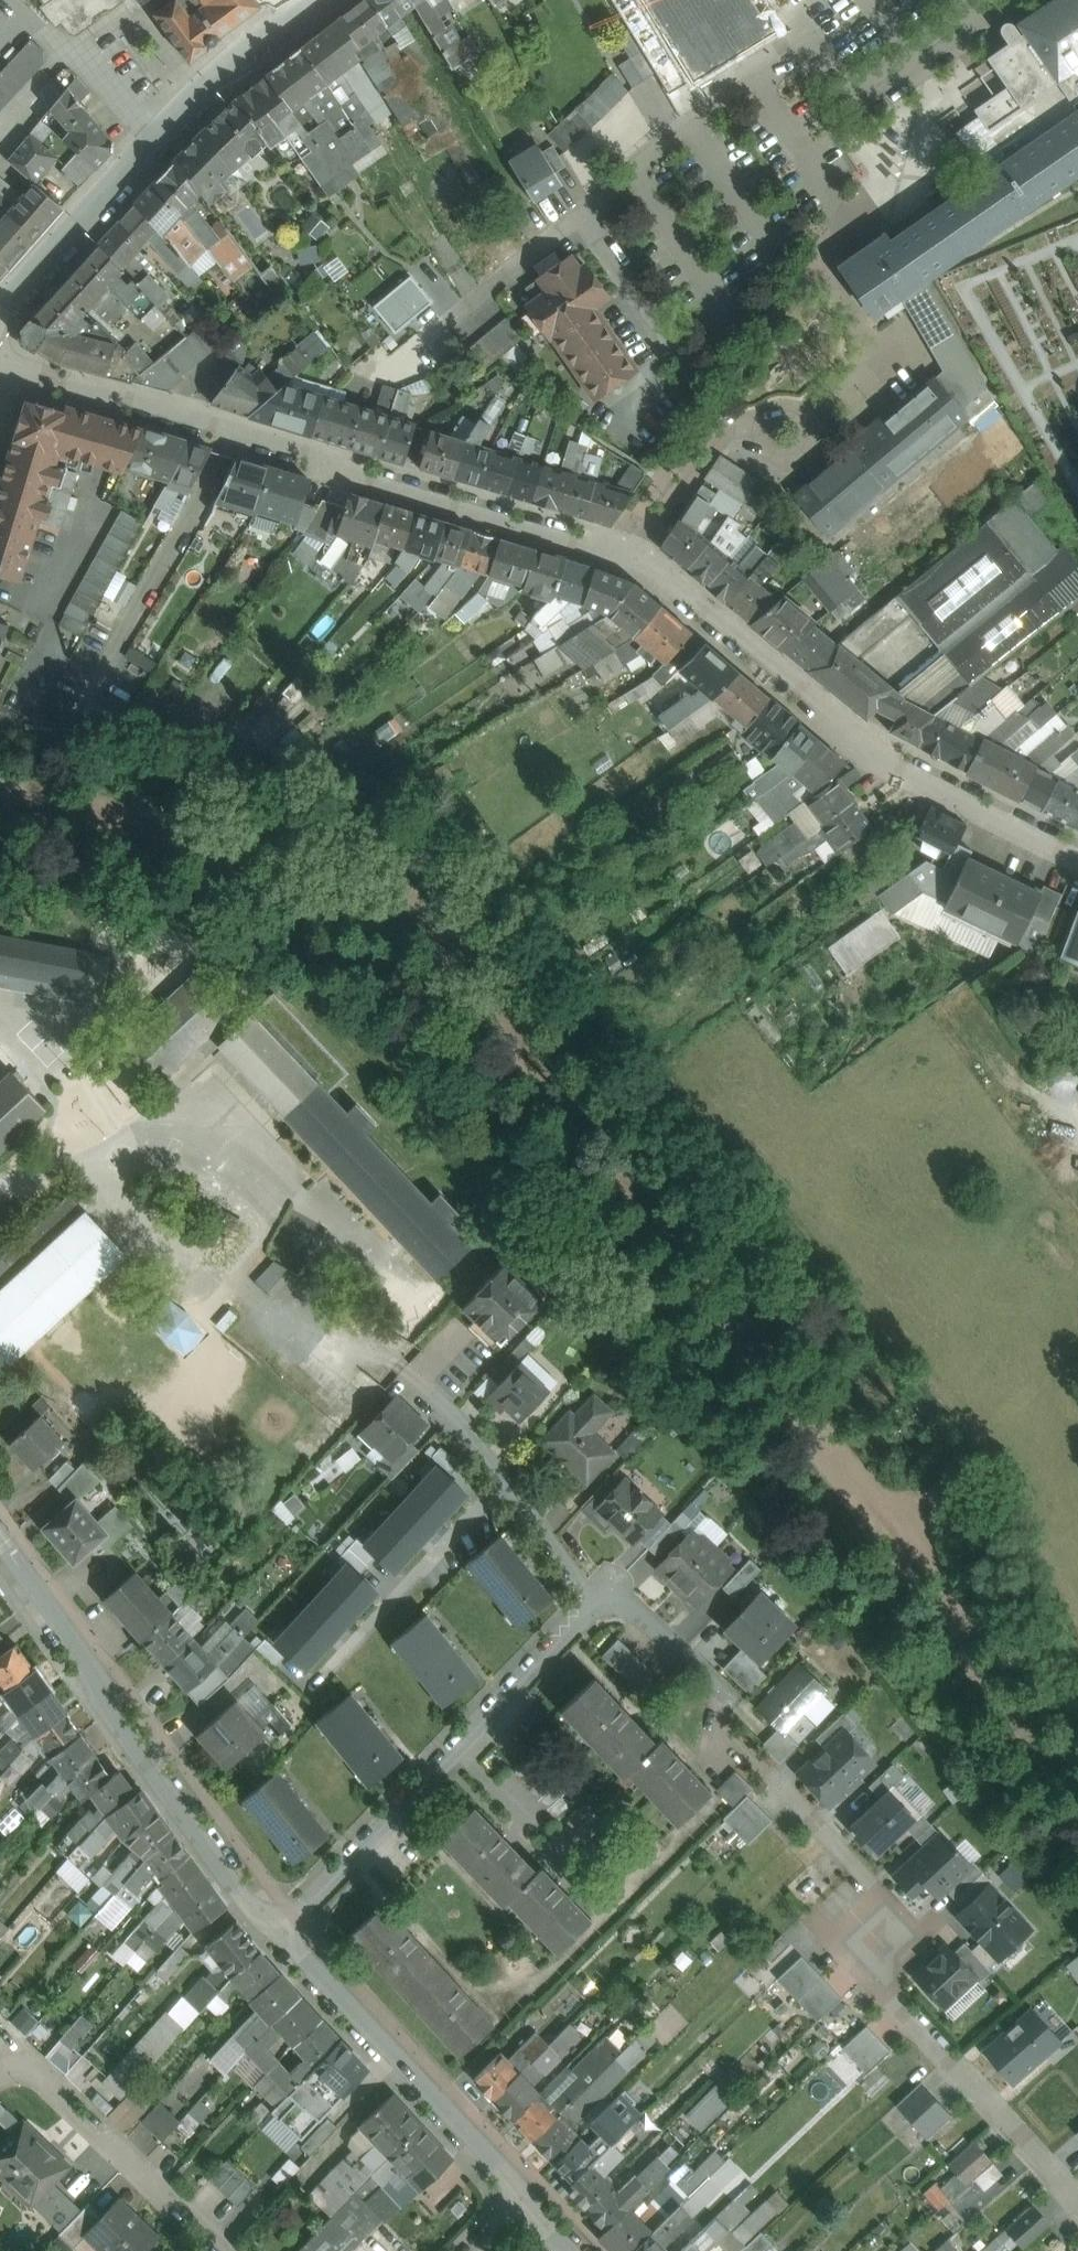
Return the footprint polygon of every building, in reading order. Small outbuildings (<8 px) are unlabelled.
[(43,4),(40,7),(55,28),(62,24),(69,34),(77,35),(93,24),(94,17),(105,9),(111,10),(125,1),(124,0),(41,0),(43,4)] [(154,13),(155,14),(154,14),(190,63),(221,40),(219,37),(259,8),(260,6),(256,0),(172,0),(154,13)] [(372,0),(363,0),(335,21),(355,51),(385,28),(388,26),(372,0)] [(388,26),(385,28),(393,34),(405,25),(406,24),(400,16),(414,6),(412,1),(411,0),(372,0),(388,26)] [(448,19),(442,22),(439,16),(433,6),(441,0),(411,0),(412,1),(414,6),(453,69),(471,57),(448,19)] [(433,6),(439,16),(454,7),(450,0),(441,0),(433,6)] [(693,83),(757,43),(780,30),(761,0),(642,0),(693,83)] [(892,244),(886,235),(839,267),(872,314),(908,289),(923,279),(1077,172),(1077,0),(1053,0),(1017,24),(1024,34),(1021,35),(1014,25),(1012,23),(1008,22),(1004,24),(1002,26),(1001,27),(1001,29),(1001,32),(1001,33),(1002,34),(1009,44),(994,54),(1014,83),(974,110),(986,127),(973,135),(975,138),(972,140),(984,157),(976,162),(987,178),(892,244)] [(355,51),(335,21),(318,34),(343,72),(360,59),(355,51)] [(405,25),(393,34),(398,42),(399,43),(411,35),(405,25)] [(385,28),(355,51),(372,77),(384,95),(384,96),(393,110),(396,115),(412,104),(401,85),(384,54),(389,51),(388,49),(398,42),(393,34),(385,28)] [(343,72),(318,34),(302,47),(326,84),(343,72)] [(411,35),(399,43),(407,57),(419,49),(411,35)] [(654,74),(630,35),(619,41),(630,58),(618,65),(632,88),(654,74)] [(0,72),(0,110),(44,62),(43,50),(31,39),(0,72)] [(326,84),(302,47),(284,61),(309,97),(321,89),(326,84)] [(419,49),(407,57),(412,65),(417,74),(429,66),(419,49)] [(360,59),(343,72),(355,90),(372,77),(360,59)] [(309,97),(284,61),(266,75),(292,111),(298,106),(309,97)] [(417,74),(412,65),(404,70),(410,80),(417,91),(425,86),(417,74)] [(343,72),(326,84),(338,102),(355,90),(343,72)] [(611,74),(585,101),(603,118),(629,91),(611,74)] [(292,111),(266,75),(251,87),(272,117),(297,152),(296,152),(310,171),(326,160),(327,160),(308,133),(292,111)] [(372,77),(355,90),(367,108),(384,96),(384,95),(372,77)] [(425,86),(417,91),(410,80),(401,85),(412,104),(396,115),(413,142),(427,133),(429,135),(448,124),(425,86)] [(338,102),(326,84),(321,89),(325,96),(314,104),(322,114),(326,119),(338,138),(354,126),(350,121),(338,102)] [(112,142),(67,87),(50,108),(70,130),(63,139),(73,148),(96,169),(112,151),(112,142)] [(272,117),(251,87),(236,98),(257,128),(272,117)] [(355,90),(338,102),(350,121),(361,113),(367,108),(355,90)] [(384,96),(367,108),(375,120),(389,113),(393,110),(384,96)] [(235,99),(202,131),(203,132),(232,171),(265,140),(257,128),(236,98),(235,99)] [(585,100),(548,134),(564,152),(601,119),(585,101),(585,100)] [(309,108),(303,112),(298,106),(292,111),(308,133),(319,125),(312,117),(314,115),(309,108)] [(379,141),(361,113),(350,121),(354,126),(368,148),(369,148),(379,141)] [(389,113),(375,120),(382,132),(394,123),(389,113)] [(272,117),(257,128),(265,140),(271,148),(280,141),(282,144),(281,145),(290,156),(296,152),(297,152),(272,117)] [(319,125),(308,133),(327,160),(326,160),(327,161),(345,148),(338,138),(326,119),(319,125)] [(448,124),(429,135),(439,151),(446,147),(458,140),(448,124)] [(354,126),(338,138),(345,148),(345,149),(353,162),(358,158),(362,156),(370,150),(369,148),(368,148),(354,126)] [(63,139),(55,132),(49,138),(68,155),(73,148),(63,139)] [(232,171),(203,132),(201,133),(200,133),(175,159),(201,193),(209,204),(225,190),(219,182),(232,171)] [(425,161),(440,153),(439,151),(429,135),(427,133),(413,142),(425,161)] [(29,134),(7,160),(33,182),(55,157),(29,134)] [(484,185),(458,140),(446,147),(472,192),(484,185)] [(537,143),(509,161),(534,202),(562,185),(555,173),(542,152),(537,143)] [(566,166),(553,145),(542,152),(555,173),(566,166)] [(68,155),(57,167),(59,173),(77,190),(96,169),(73,148),(68,155)] [(345,148),(327,161),(337,174),(353,162),(345,149),(345,148)] [(201,193),(175,159),(153,184),(180,213),(191,203),(201,193)] [(34,183),(14,206),(42,230),(62,207),(34,183)] [(180,213),(153,184),(135,203),(158,229),(163,234),(180,213)] [(13,206),(0,195),(0,221),(13,206)] [(158,229),(135,203),(117,223),(140,249),(150,238),(158,229)] [(219,237),(191,203),(180,213),(198,237),(207,248),(219,238),(219,237)] [(0,221),(0,263),(7,269),(42,230),(14,206),(13,206),(0,221)] [(140,249),(117,223),(99,244),(123,268),(130,260),(140,249)] [(188,223),(171,242),(180,253),(182,255),(198,237),(188,223)] [(163,234),(158,229),(150,238),(160,248),(158,250),(170,262),(180,253),(171,242),(163,234)] [(243,251),(227,231),(219,237),(219,238),(207,248),(222,267),(243,251)] [(198,237),(182,255),(191,266),(199,257),(207,248),(198,237)] [(123,268),(99,244),(78,267),(104,292),(124,270),(123,268)] [(222,267),(207,248),(199,257),(204,263),(204,268),(210,276),(222,267)] [(536,266),(545,278),(567,260),(557,249),(536,266)] [(603,406),(650,375),(605,307),(623,295),(593,250),(546,281),(552,289),(533,301),(603,406)] [(182,255),(180,253),(170,262),(184,276),(192,268),(191,266),(182,255)] [(148,274),(136,262),(134,264),(130,260),(123,268),(124,270),(137,284),(148,274)] [(55,292),(83,316),(104,292),(78,267),(55,292)] [(137,284),(124,270),(104,292),(112,299),(117,293),(128,304),(143,290),(137,284)] [(170,296),(148,274),(137,284),(156,304),(159,306),(166,300),(170,296)] [(986,386),(923,279),(908,289),(961,381),(971,399),(986,386)] [(417,289),(384,316),(403,344),(438,315),(417,289)] [(156,304),(143,290),(128,304),(141,318),(156,304)] [(83,316),(55,292),(22,328),(21,341),(60,364),(106,376),(125,354),(129,350),(97,321),(93,325),(83,316)] [(507,317),(466,350),(483,370),(517,342),(524,337),(507,317)] [(219,349),(200,326),(183,341),(201,364),(219,349)] [(313,334),(297,348),(309,364),(327,350),(313,334)] [(156,362),(137,341),(129,350),(125,354),(143,374),(156,362)] [(143,374),(132,383),(167,392),(201,364),(183,341),(156,362),(143,374)] [(517,342),(500,357),(516,376),(533,361),(517,342)] [(267,377),(260,368),(259,370),(249,362),(244,369),(239,365),(236,370),(220,391),(211,403),(249,416),(278,391),(277,391),(285,385),(309,364),(297,348),(281,361),(283,364),(267,377)] [(143,374),(125,354),(106,376),(132,383),(143,374)] [(230,363),(210,381),(220,391),(236,370),(230,363)] [(936,378),(901,407),(898,403),(824,465),(827,468),(794,496),(827,535),(968,417),(960,408),(971,399),(961,381),(948,392),(936,378)] [(323,396),(285,385),(277,391),(278,391),(249,416),(311,435),(323,396)] [(398,389),(386,385),(379,406),(385,408),(383,413),(390,415),(398,389)] [(413,393),(398,389),(390,415),(399,418),(401,413),(407,414),(413,393)] [(358,406),(323,396),(311,435),(348,446),(358,406)] [(103,467),(118,420),(66,405),(64,412),(51,458),(59,454),(103,467)] [(8,488),(45,500),(56,467),(51,458),(64,412),(45,406),(40,421),(35,424),(28,422),(8,488)] [(358,406),(348,446),(377,455),(390,415),(383,413),(358,406)] [(399,418),(390,415),(377,455),(406,464),(419,424),(399,418)] [(480,417),(465,440),(466,441),(479,445),(482,438),(491,424),(480,417)] [(118,420),(103,467),(122,472),(126,465),(145,428),(118,420)] [(190,443),(145,428),(126,465),(171,479),(172,478),(190,443)] [(465,440),(431,430),(419,468),(454,478),(466,441),(465,440)] [(517,431),(508,454),(517,457),(526,435),(517,431)] [(571,440),(563,466),(559,469),(570,473),(576,452),(577,452),(579,443),(571,440)] [(479,445),(466,441),(454,478),(480,486),(492,449),(479,445)] [(210,449),(190,443),(172,478),(185,482),(192,484),(210,449)] [(508,454),(492,449),(480,486),(506,494),(517,457),(508,454)] [(577,452),(576,452),(570,473),(582,477),(580,471),(585,455),(577,452)] [(543,465),(517,457),(506,494),(532,502),(543,465)] [(271,468),(238,458),(216,502),(256,514),(271,468)] [(775,494),(720,458),(706,479),(762,515),(775,494)] [(646,473),(632,464),(620,485),(617,487),(633,492),(646,473)] [(559,469),(543,465),(532,502),(558,510),(570,473),(559,469)] [(56,467),(45,500),(67,510),(74,512),(78,499),(71,496),(78,473),(56,467)] [(310,480),(271,468),(256,514),(256,515),(280,522),(281,517),(297,522),(303,502),(310,480)] [(582,477),(570,473),(558,510),(585,518),(596,481),(582,477)] [(1046,473),(1014,499),(1029,517),(1058,493),(1046,473)] [(171,479),(156,506),(163,510),(167,512),(185,482),(172,478),(171,479)] [(617,487),(596,481),(585,518),(611,526),(633,492),(617,487)] [(717,494),(703,484),(696,494),(711,503),(717,494)] [(8,488),(0,512),(0,575),(14,579),(23,549),(30,551),(39,523),(45,500),(8,488)] [(370,498),(350,492),(345,507),(342,506),(338,518),(333,517),(328,532),(329,532),(337,535),(331,545),(329,548),(329,552),(331,555),(338,560),(332,568),(343,575),(343,576),(351,582),(354,579),(373,546),(375,539),(374,539),(386,503),(385,503),(385,504),(370,499),(370,498)] [(710,504),(696,494),(681,517),(695,529),(710,504)] [(1029,517),(1014,499),(987,521),(1031,576),(1034,574),(1033,572),(1056,552),(1029,517)] [(67,510),(45,500),(39,523),(61,529),(67,510)] [(318,507),(303,502),(297,522),(295,528),(304,532),(316,511),(318,507)] [(416,512),(386,503),(374,539),(375,539),(398,546),(405,548),(416,512)] [(163,510),(156,506),(148,520),(155,524),(163,510)] [(59,626),(82,638),(145,522),(122,510),(59,626)] [(333,517),(316,511),(304,532),(326,541),(329,532),(328,532),(333,517)] [(446,521),(416,512),(405,548),(420,553),(435,558),(446,521)] [(729,516),(721,529),(710,542),(723,553),(739,529),(742,524),(729,516)] [(681,517),(664,543),(665,551),(687,569),(710,542),(695,529),(681,517)] [(472,529),(446,521),(435,558),(460,565),(460,566),(472,529)] [(987,521),(897,596),(910,612),(942,650),(1031,576),(987,521)] [(501,538),(472,529),(460,566),(469,568),(489,575),(501,538)] [(723,553),(710,542),(687,569),(707,586),(730,559),(748,537),(739,529),(723,553)] [(537,549),(501,538),(489,575),(524,585),(525,586),(537,549)] [(757,545),(746,559),(756,568),(768,554),(767,554),(757,545)] [(1057,552),(1056,552),(1033,572),(1034,574),(1031,576),(1061,613),(1077,599),(1077,562),(1065,545),(1057,552)] [(398,546),(391,558),(396,562),(405,548),(398,546)] [(420,553),(405,548),(396,562),(410,570),(420,553)] [(784,557),(773,548),(767,554),(768,554),(778,563),(784,557)] [(567,559),(537,549),(525,586),(524,585),(519,590),(550,599),(551,599),(555,595),(567,559)] [(855,570),(838,551),(827,560),(844,580),(848,577),(855,570)] [(778,563),(768,554),(756,568),(766,576),(768,575),(778,563)] [(596,568),(567,559),(555,595),(570,599),(585,604),(596,568)] [(739,566),(730,559),(707,586),(727,603),(750,576),(739,566)] [(756,568),(746,559),(739,566),(750,576),(756,568)] [(844,580),(827,560),(804,578),(830,610),(843,600),(857,588),(848,577),(844,580)] [(460,565),(445,584),(445,585),(456,593),(470,576),(468,573),(469,568),(460,566),(460,565)] [(634,582),(596,568),(585,604),(594,608),(608,614),(634,582)] [(766,576),(756,568),(750,576),(761,585),(762,580),(766,576)] [(750,576),(727,603),(751,624),(779,600),(775,597),(765,588),(761,585),(750,576)] [(1031,576),(942,650),(944,654),(961,674),(970,685),(1061,613),(1031,576)] [(436,577),(427,588),(437,596),(445,585),(445,584),(436,577)] [(783,590),(771,580),(765,588),(775,597),(783,590)] [(660,605),(634,582),(608,614),(603,617),(610,622),(613,618),(634,636),(660,605)] [(445,585),(437,596),(448,604),(456,593),(445,585)] [(857,588),(843,600),(855,615),(869,603),(857,588)] [(479,592),(465,603),(475,612),(488,600),(479,592)] [(125,603),(110,594),(98,615),(114,624),(125,603)] [(570,599),(555,595),(551,599),(550,599),(543,606),(553,615),(570,599)] [(815,623),(783,596),(781,598),(779,600),(751,624),(782,650),(813,625),(815,623)] [(897,596),(865,621),(879,637),(910,612),(897,596)] [(843,600),(830,610),(843,625),(855,615),(843,600)] [(692,632),(660,605),(634,636),(635,636),(642,643),(656,654),(666,662),(666,663),(692,632)] [(553,615),(543,606),(536,613),(533,620),(531,623),(535,626),(531,629),(536,633),(539,631),(543,635),(550,630),(550,629),(560,622),(553,615)] [(603,617),(608,614),(594,608),(582,615),(578,610),(564,619),(574,635),(590,625),(603,617)] [(533,620),(521,615),(516,625),(528,630),(531,623),(533,620)] [(603,617),(590,625),(616,648),(635,636),(634,636),(613,618),(610,622),(603,617)] [(574,635),(564,619),(560,622),(550,629),(550,630),(553,634),(550,636),(553,641),(556,639),(560,645),(574,635)] [(8,624),(0,621),(0,649),(8,624)] [(865,621),(844,638),(858,655),(879,637),(865,621)] [(591,664),(616,648),(590,625),(574,635),(560,645),(559,645),(574,657),(586,667),(591,664)] [(813,625),(782,650),(806,670),(807,669),(838,644),(828,636),(823,632),(813,625)] [(832,632),(826,628),(823,632),(828,636),(832,632)] [(543,635),(533,641),(542,656),(559,645),(560,645),(556,639),(553,641),(550,636),(553,634),(550,630),(543,635)] [(692,632),(666,663),(666,662),(653,675),(662,685),(678,670),(705,643),(692,632)] [(616,648),(591,664),(601,678),(641,656),(636,651),(642,643),(635,636),(616,648)] [(893,688),(840,642),(838,644),(807,669),(865,718),(875,708),(893,688)] [(656,654),(642,643),(636,651),(641,656),(649,662),(656,654)] [(705,643),(678,670),(704,692),(706,690),(713,697),(739,671),(705,643)] [(543,676),(574,657),(559,645),(542,656),(534,660),(543,676)] [(156,663),(130,648),(124,658),(150,673),(156,663)] [(961,674),(944,654),(897,691),(903,696),(903,699),(923,709),(926,702),(950,683),(961,674)] [(633,687),(653,673),(647,663),(626,676),(633,687)] [(769,698),(739,671),(713,697),(719,702),(746,725),(769,698)] [(970,685),(961,674),(950,683),(960,694),(966,689),(970,686),(970,685)] [(662,685),(653,675),(641,683),(648,690),(646,691),(651,699),(663,687),(662,686),(662,685)] [(1002,692),(978,679),(970,686),(966,689),(990,702),(1002,692)] [(641,683),(624,693),(630,701),(646,691),(648,690),(641,683)] [(950,683),(926,702),(923,709),(934,715),(951,702),(951,701),(960,694),(950,683)] [(997,706),(1007,718),(1025,704),(1010,686),(1002,692),(990,702),(975,715),(964,721),(960,729),(971,734),(984,716),(997,706)] [(893,688),(875,708),(897,718),(903,699),(903,696),(897,691),(893,688)] [(951,702),(975,715),(990,702),(966,689),(960,694),(951,701),(951,702)] [(691,692),(682,698),(678,693),(664,704),(668,709),(659,716),(669,729),(683,719),(691,713),(713,697),(706,690),(704,692),(695,698),(691,692)] [(631,703),(630,701),(624,693),(606,705),(612,715),(631,703)] [(713,697),(691,713),(695,719),(700,725),(717,712),(719,702),(713,697)] [(800,723),(769,698),(746,725),(742,730),(773,757),(800,723)] [(984,741),(1010,754),(1028,739),(1014,732),(1010,730),(1013,724),(1017,726),(1023,716),(1043,726),(1057,713),(1047,701),(1044,704),(1033,698),(1007,718),(982,740),(984,741)] [(923,709),(903,699),(897,718),(891,732),(918,746),(934,715),(923,709)] [(964,721),(975,715),(951,702),(934,715),(960,729),(964,721)] [(971,734),(960,729),(946,760),(967,771),(984,741),(982,740),(1007,718),(997,706),(984,716),(971,734)] [(897,718),(875,708),(865,718),(891,732),(897,718)] [(691,713),(683,719),(688,725),(695,719),(691,713)] [(1010,754),(1037,768),(1052,754),(1077,733),(1068,723),(1057,713),(1043,726),(1057,733),(1054,738),(1058,740),(1055,746),(1051,744),(1048,749),(1028,739),(1010,754)] [(934,715),(918,746),(946,760),(960,729),(934,715)] [(1017,726),(1014,732),(1028,739),(1043,726),(1023,716),(1017,726)] [(683,719),(669,729),(657,738),(669,753),(702,729),(700,725),(695,719),(688,725),(683,719)] [(800,723),(773,757),(781,763),(792,772),(818,739),(800,723)] [(1043,726),(1028,739),(1048,749),(1051,744),(1054,738),(1057,733),(1043,726)] [(845,762),(818,739),(792,772),(792,773),(805,784),(813,790),(832,777),(845,762)] [(967,771),(993,785),(1010,754),(984,741),(967,771)] [(1075,743),(1067,759),(1077,765),(1077,745),(1075,743)] [(736,750),(701,776),(711,789),(719,783),(745,764),(746,764),(736,750)] [(1010,754),(993,785),(1020,799),(1037,768),(1010,754)] [(1062,780),(1077,767),(1077,765),(1067,759),(1060,764),(1052,754),(1037,768),(1062,780)] [(745,764),(752,774),(756,780),(765,774),(754,758),(746,764),(745,764)] [(756,780),(755,781),(763,793),(769,788),(782,779),(782,780),(792,773),(792,772),(781,763),(765,774),(756,780)] [(726,792),(752,774),(745,764),(719,783),(726,792)] [(1062,780),(1077,789),(1077,767),(1062,780)] [(1062,780),(1037,768),(1020,799),(1042,811),(1042,810),(1045,812),(1062,780)] [(782,780),(794,793),(805,784),(792,773),(782,780)] [(782,780),(782,779),(769,788),(790,812),(803,803),(794,793),(782,780)] [(855,802),(836,779),(805,801),(824,825),(855,802)] [(1045,812),(1071,825),(1077,813),(1077,789),(1062,780),(1045,812)] [(790,812),(769,788),(763,793),(759,796),(780,820),(790,812)] [(855,802),(824,825),(843,849),(874,826),(855,802)] [(967,823),(934,806),(919,834),(928,839),(952,851),(956,843),(967,823)] [(797,819),(783,829),(795,846),(809,835),(797,819)] [(843,849),(840,851),(843,855),(831,864),(839,874),(902,829),(885,821),(874,826),(843,849)] [(840,851),(843,849),(824,825),(816,831),(820,835),(825,842),(835,855),(840,851)] [(783,829),(772,838),(784,854),(795,846),(783,829)] [(825,842),(820,835),(818,836),(814,832),(809,835),(818,847),(825,842)] [(818,847),(809,835),(795,846),(802,854),(807,862),(822,851),(818,847)] [(952,851),(928,839),(924,847),(938,855),(934,864),(944,868),(952,851)] [(972,851),(956,843),(952,851),(944,868),(944,869),(942,873),(957,880),(967,858),(968,859),(972,851)] [(438,849),(427,844),(423,854),(434,859),(438,849)] [(802,854),(795,846),(784,854),(780,857),(786,865),(799,855),(802,854)] [(980,924),(1004,876),(968,859),(967,858),(957,880),(942,873),(944,869),(944,868),(934,864),(926,860),(906,875),(878,895),(892,914),(894,913),(933,930),(944,907),(980,924)] [(891,862),(865,881),(865,882),(876,896),(878,895),(906,875),(901,868),(891,862)] [(1004,876),(980,924),(1013,940),(1018,942),(1041,893),(1040,893),(1004,876)] [(1068,880),(1057,905),(1077,914),(1077,885),(1068,880)] [(876,896),(865,882),(856,889),(866,903),(876,896)] [(1041,893),(1018,942),(1033,960),(1061,893),(1044,885),(1040,893),(1041,893)] [(201,905),(186,899),(182,911),(197,917),(201,905)] [(944,907),(933,930),(991,958),(999,940),(1010,946),(1013,940),(980,924),(944,907)] [(881,910),(829,947),(848,974),(900,936),(881,910)] [(1065,950),(1077,954),(1077,915),(1065,950)] [(0,936),(0,985),(80,1000),(89,952),(0,936)] [(199,973),(124,1043),(159,1081),(196,1047),(223,1020),(234,1010),(199,973)] [(350,1072),(274,992),(233,1031),(218,1045),(219,1046),(437,1278),(471,1246),(449,1222),(459,1213),(440,1193),(431,1202),(366,1133),(376,1124),(356,1103),(347,1112),(328,1093),(350,1072)] [(223,1020),(196,1047),(206,1057),(219,1046),(218,1045),(233,1031),(223,1020)] [(45,1107),(12,1071),(0,1083),(0,1149),(45,1107)] [(0,1260),(0,1354),(2,1353),(12,1363),(14,1361),(13,1360),(93,1286),(94,1287),(95,1285),(95,1284),(126,1255),(70,1194),(0,1260)] [(255,1278),(264,1288),(285,1269),(276,1259),(255,1278)] [(543,1300),(505,1263),(462,1308),(475,1321),(476,1320),(483,1327),(482,1327),(501,1345),(518,1326),(517,1325),(523,1319),(524,1320),(543,1300)] [(177,1300),(154,1325),(187,1355),(210,1330),(177,1300)] [(654,1329),(642,1315),(640,1317),(641,1318),(635,1324),(644,1335),(650,1329),(652,1330),(654,1329)] [(516,1347),(489,1376),(499,1386),(519,1365),(521,1366),(528,1358),(516,1347)] [(499,1386),(487,1399),(498,1409),(503,1404),(521,1421),(549,1392),(521,1366),(519,1365),(499,1386)] [(594,1396),(575,1417),(570,1412),(548,1435),(575,1460),(569,1466),(587,1482),(613,1453),(591,1432),(611,1412),(594,1396)] [(397,1397),(360,1435),(370,1444),(376,1444),(385,1453),(387,1455),(400,1441),(405,1446),(410,1441),(425,1424),(397,1397)] [(40,1416),(11,1443),(35,1468),(64,1442),(40,1416)] [(637,1427),(615,1450),(626,1459),(647,1436),(637,1427)] [(400,1441),(387,1455),(385,1453),(376,1463),(392,1479),(419,1450),(410,1441),(405,1446),(400,1441)] [(67,1460),(49,1479),(58,1489),(77,1469),(67,1460)] [(77,1469),(58,1489),(71,1503),(77,1498),(78,1499),(100,1479),(84,1461),(77,1469)] [(365,1546),(397,1574),(468,1491),(436,1464),(365,1546)] [(308,1471),(290,1490),(306,1506),(324,1487),(308,1471)] [(608,1479),(581,1507),(598,1524),(606,1516),(598,1508),(618,1488),(608,1479)] [(633,1494),(622,1484),(618,1488),(598,1508),(606,1516),(633,1542),(637,1538),(657,1517),(645,1506),(650,1502),(637,1490),(633,1494)] [(71,1503),(43,1527),(74,1562),(98,1541),(106,1549),(133,1525),(115,1505),(97,1521),(78,1499),(77,1498),(71,1503)] [(657,1517),(637,1538),(648,1548),(671,1523),(661,1513),(657,1517)] [(671,1523),(648,1548),(658,1556),(685,1527),(676,1519),(671,1523)] [(690,1532),(658,1566),(668,1575),(672,1574),(681,1583),(715,1547),(703,1535),(694,1535),(690,1532)] [(552,1601),(501,1537),(468,1563),(519,1628),(552,1601)] [(715,1547),(681,1583),(689,1591),(689,1595),(699,1604),(730,1570),(727,1567),(727,1558),(715,1547)] [(750,1559),(723,1587),(733,1598),(761,1569),(750,1559)] [(273,1643),(306,1671),(377,1590),(345,1561),(273,1643)] [(135,1572),(105,1598),(144,1640),(172,1614),(185,1600),(192,1593),(178,1580),(158,1598),(135,1572)] [(251,1590),(238,1603),(243,1609),(257,1595),(251,1590)] [(759,1593),(724,1630),(749,1654),(746,1657),(756,1666),(794,1626),(759,1593)] [(172,1614),(179,1622),(193,1607),(185,1600),(172,1614)] [(172,1614),(144,1640),(166,1665),(195,1639),(179,1622),(172,1614)] [(478,1680),(427,1615),(394,1641),(446,1706),(478,1680)] [(236,1629),(209,1656),(217,1664),(243,1636),(236,1629)] [(243,1636),(217,1664),(229,1677),(256,1648),(243,1636)] [(664,1682),(618,1638),(602,1656),(647,1700),(664,1682)] [(195,1639),(166,1665),(187,1690),(217,1664),(209,1656),(195,1639)] [(17,1644),(6,1652),(2,1648),(0,1650),(0,1686),(5,1692),(35,1670),(17,1644)] [(746,1657),(730,1674),(749,1693),(766,1676),(756,1666),(746,1657)] [(217,1664),(187,1690),(199,1704),(229,1678),(229,1677),(217,1664)] [(800,1665),(759,1708),(779,1728),(785,1733),(786,1732),(786,1731),(824,1691),(825,1691),(826,1690),(800,1665)] [(50,1691),(35,1670),(5,1692),(5,1693),(14,1705),(20,1714),(50,1691)] [(629,1771),(656,1744),(595,1680),(596,1679),(595,1678),(561,1710),(563,1711),(564,1711),(623,1774),(622,1775),(624,1776),(629,1771)] [(50,1691),(20,1714),(21,1715),(30,1728),(36,1735),(66,1713),(50,1691)] [(350,1694),(317,1720),(370,1785),(402,1759),(350,1694)] [(236,1700),(199,1733),(214,1750),(216,1748),(230,1763),(228,1765),(229,1766),(264,1734),(252,1719),(236,1700)] [(271,1702),(252,1719),(264,1734),(272,1742),(292,1725),(271,1702)] [(0,1721),(0,1730),(4,1734),(21,1715),(20,1714),(14,1705),(0,1721)] [(857,1724),(845,1712),(816,1739),(825,1748),(844,1730),(847,1733),(857,1724)] [(66,1713),(36,1735),(43,1746),(51,1757),(81,1734),(66,1713)] [(22,1733),(15,1739),(13,1737),(0,1751),(0,1752),(11,1762),(36,1735),(30,1728),(22,1733)] [(779,1728),(762,1745),(780,1762),(798,1744),(786,1732),(785,1733),(779,1728)] [(825,1748),(799,1773),(829,1805),(874,1762),(847,1733),(844,1730),(825,1748)] [(81,1734),(51,1757),(61,1771),(67,1779),(97,1756),(81,1734)] [(36,1735),(11,1762),(22,1773),(41,1752),(40,1749),(43,1746),(36,1735)] [(656,1744),(629,1771),(677,1822),(676,1823),(678,1824),(712,1792),(710,1791),(709,1791),(662,1741),(663,1740),(661,1739),(656,1744)] [(576,1800),(530,1753),(511,1771),(557,1819),(576,1800)] [(97,1756),(67,1779),(72,1786),(82,1800),(91,1793),(112,1777),(97,1756)] [(61,1771),(47,1787),(54,1793),(67,1779),(61,1771)] [(736,1771),(717,1790),(735,1807),(747,1795),(754,1788),(736,1771)] [(112,1777),(91,1793),(101,1807),(106,1815),(135,1794),(119,1772),(112,1777)] [(329,1836),(277,1772),(244,1798),(296,1863),(329,1836)] [(67,1779),(54,1793),(61,1799),(72,1786),(67,1779)] [(47,1787),(43,1783),(28,1800),(33,1804),(35,1801),(42,1807),(54,1793),(47,1787)] [(851,1824),(877,1853),(920,1813),(893,1784),(851,1824)] [(61,1799),(54,1793),(42,1807),(52,1816),(64,1802),(61,1799)] [(135,1794),(106,1815),(112,1823),(117,1829),(124,1838),(155,1807),(145,1794),(139,1799),(135,1794)] [(735,1807),(724,1818),(749,1843),(773,1820),(747,1795),(735,1807)] [(588,1802),(567,1818),(588,1845),(609,1828),(588,1802)] [(8,1834),(26,1814),(16,1806),(0,1825),(0,1827),(8,1834)] [(98,1810),(93,1806),(81,1820),(93,1830),(106,1815),(101,1807),(98,1810)] [(509,1899),(535,1872),(475,1809),(476,1808),(474,1806),(441,1839),(442,1840),(443,1839),(503,1902),(502,1903),(504,1904),(509,1899)] [(159,1812),(132,1837),(147,1857),(174,1833),(159,1812)] [(106,1815),(93,1830),(100,1837),(112,1823),(106,1815)] [(93,1830),(81,1820),(69,1833),(80,1844),(93,1830)] [(107,1839),(117,1829),(112,1823),(100,1837),(104,1840),(105,1838),(107,1839)] [(925,1848),(941,1834),(932,1823),(916,1838),(925,1848)] [(100,1837),(93,1830),(80,1844),(86,1849),(91,1854),(92,1854),(104,1840),(100,1837)] [(80,1844),(69,1833),(57,1846),(69,1857),(80,1844)] [(174,1833),(147,1857),(156,1870),(161,1877),(189,1854),(174,1833)] [(926,1883),(938,1896),(946,1889),(971,1866),(941,1834),(925,1848),(896,1875),(910,1892),(920,1883),(926,1883)] [(80,1844),(69,1857),(75,1863),(86,1849),(80,1844)] [(86,1849),(75,1863),(79,1867),(91,1854),(86,1849)] [(143,1852),(131,1854),(127,1859),(137,1868),(144,1861),(147,1857),(143,1852)] [(189,1854),(161,1877),(164,1882),(161,1884),(176,1905),(208,1881),(189,1854)] [(156,1870),(147,1857),(144,1861),(137,1868),(125,1882),(136,1892),(156,1870)] [(127,1859),(115,1873),(125,1882),(137,1868),(127,1859)] [(955,1899),(984,1872),(974,1861),(971,1866),(946,1889),(955,1899)] [(535,1872),(509,1899),(557,1949),(556,1950),(558,1952),(592,1919),(590,1918),(590,1919),(541,1869),(542,1868),(541,1867),(535,1872)] [(964,1909),(990,1884),(993,1882),(984,1872),(955,1899),(964,1909)] [(115,1873),(106,1883),(116,1892),(125,1882),(115,1873)] [(208,1881),(176,1905),(185,1917),(194,1930),(226,1906),(208,1881)] [(114,1924),(136,1892),(125,1882),(116,1892),(99,1912),(114,1924)] [(176,1905),(161,1884),(147,1897),(155,1906),(145,1916),(146,1917),(157,1926),(176,1905)] [(964,1909),(957,1915),(982,1941),(999,1959),(1031,1929),(990,1884),(964,1909)] [(144,1893),(136,1902),(132,1904),(127,1909),(132,1914),(148,1896),(144,1893)] [(176,1905),(157,1926),(168,1936),(185,1917),(176,1905)] [(404,1994),(437,1965),(383,1906),(350,1935),(404,1994)] [(146,1917),(133,1932),(144,1941),(157,1926),(146,1917)] [(261,1951),(236,1920),(206,1945),(224,1968),(230,1976),(261,1951)] [(157,1926),(144,1941),(155,1951),(168,1936),(157,1926)] [(155,1951),(144,1941),(136,1951),(147,1961),(155,1951)] [(989,1968),(999,1959),(982,1941),(972,1949),(989,1968)] [(972,1949),(965,1942),(954,1953),(976,1977),(975,1978),(980,1982),(992,1971),(989,1968),(972,1949)] [(947,1946),(915,1976),(944,2007),(975,1978),(976,1977),(954,1953),(947,1946)] [(178,1947),(158,1970),(168,1979),(188,1956),(178,1947)] [(261,1951),(230,1976),(238,1985),(250,1999),(280,1973),(261,1951)] [(802,1955),(778,1978),(798,1999),(822,1977),(802,1955)] [(1069,1963),(1077,1974),(1077,1956),(1069,1963)] [(458,2053),(490,2023),(437,1965),(404,1994),(458,2053)] [(224,1968),(214,1972),(207,1979),(218,1990),(230,1976),(224,1968)] [(300,1995),(280,1973),(250,1999),(257,2007),(264,2015),(270,2022),(272,2020),(300,1995)] [(218,1990),(217,1991),(218,1991),(227,2001),(238,1985),(230,1976),(218,1990)] [(204,1977),(186,1998),(200,2011),(218,1991),(217,1991),(218,1990),(207,1979),(204,1977)] [(822,1977),(798,1999),(818,2020),(842,1998),(822,1977)] [(300,1995),(272,2020),(281,2031),(294,2045),(320,2017),(300,1995)] [(169,2012),(128,2057),(145,2073),(200,2011),(186,1998),(172,2014),(169,2012)] [(264,2015),(257,2007),(210,2058),(224,2073),(247,2048),(233,2034),(246,2021),(250,2025),(264,2015)] [(1032,2010),(986,2050),(1013,2082),(1059,2041),(1032,2010)] [(81,2014),(59,2039),(71,2050),(93,2025),(81,2014)] [(264,2015),(250,2025),(259,2035),(270,2022),(264,2015)] [(340,2039),(320,2017),(294,2045),(306,2058),(314,2066),(340,2039)] [(259,2035),(257,2037),(266,2046),(281,2031),(272,2020),(270,2022),(259,2035)] [(250,2025),(246,2021),(233,2034),(247,2048),(257,2037),(259,2035),(250,2025)] [(564,2049),(584,2035),(576,2022),(555,2036),(564,2049)] [(870,2022),(846,2045),(872,2072),(896,2049),(870,2022)] [(540,2028),(520,2048),(523,2051),(533,2060),(548,2045),(539,2036),(543,2032),(540,2028)] [(655,2039),(645,2029),(636,2037),(647,2048),(655,2039)] [(266,2046),(257,2037),(247,2048),(268,2071),(269,2072),(279,2060),(266,2046)] [(636,2037),(615,2058),(616,2058),(626,2069),(647,2048),(636,2037)] [(355,2056),(340,2039),(314,2066),(310,2071),(319,2081),(324,2076),(337,2091),(358,2068),(354,2065),(356,2063),(355,2056)] [(548,2045),(533,2060),(543,2071),(544,2072),(564,2053),(560,2050),(556,2054),(548,2045)] [(523,2051),(514,2061),(509,2061),(520,2073),(533,2060),(523,2051)] [(500,2052),(474,2078),(494,2099),(520,2073),(509,2061),(500,2052)] [(128,2057),(97,2093),(114,2108),(145,2073),(128,2057)] [(301,2061),(291,2072),(299,2082),(310,2071),(314,2066),(306,2058),(301,2061)] [(616,2058),(591,2083),(601,2094),(600,2096),(601,2097),(627,2070),(626,2069),(616,2058)] [(291,2072),(279,2060),(269,2072),(289,2093),(299,2082),(291,2072)] [(543,2071),(533,2060),(520,2073),(521,2074),(524,2071),(531,2075),(543,2071)] [(269,2072),(268,2071),(255,2084),(276,2107),(289,2093),(269,2072)] [(319,2081),(310,2071),(299,2082),(309,2092),(319,2081)] [(580,2072),(564,2087),(575,2098),(591,2083),(580,2072)] [(520,2073),(494,2099),(513,2120),(539,2094),(521,2074),(520,2073)] [(309,2092),(299,2082),(289,2093),(309,2115),(320,2104),(309,2092)] [(948,2112),(921,2082),(897,2105),(928,2138),(952,2116),(948,2112)] [(575,2098),(572,2102),(580,2110),(583,2112),(600,2096),(601,2094),(591,2083),(575,2098)] [(703,2130),(734,2100),(719,2085),(689,2114),(703,2130)] [(564,2087),(548,2103),(559,2115),(572,2102),(575,2098),(564,2087)] [(111,2115),(128,2131),(149,2108),(132,2092),(111,2115)] [(309,2115),(289,2093),(276,2107),(297,2129),(309,2115)] [(392,2094),(360,2124),(390,2157),(423,2127),(392,2094)] [(539,2094),(513,2120),(533,2140),(559,2115),(548,2103),(539,2094)] [(181,2121),(160,2101),(141,2121),(162,2142),(181,2121)] [(580,2110),(572,2102),(559,2115),(567,2123),(569,2117),(574,2116),(580,2110)] [(623,2108),(600,2131),(603,2134),(612,2143),(635,2120),(623,2108)] [(559,2115),(533,2140),(553,2161),(579,2135),(567,2123),(559,2115)] [(598,2156),(573,2182),(577,2187),(571,2193),(584,2207),(585,2207),(610,2183),(612,2180),(605,2173),(646,2131),(635,2120),(598,2156)] [(0,2148),(0,2173),(8,2181),(12,2176),(35,2198),(67,2165),(24,2123),(0,2148)] [(375,2172),(371,2175),(372,2175),(382,2186),(396,2173),(390,2167),(395,2162),(420,2189),(453,2159),(423,2127),(390,2157),(375,2172)] [(303,2141),(314,2152),(325,2141),(315,2130),(303,2141)] [(612,2143),(603,2134),(596,2140),(594,2146),(589,2146),(598,2156),(612,2143)] [(589,2146),(579,2135),(553,2161),(573,2182),(598,2156),(589,2146)] [(979,2180),(984,2187),(1006,2175),(985,2138),(950,2158),(960,2174),(928,2192),(936,2205),(979,2180)] [(356,2153),(352,2149),(330,2166),(306,2193),(332,2217),(356,2192),(354,2190),(337,2173),(356,2153)] [(685,2162),(670,2177),(673,2180),(683,2190),(692,2182),(698,2187),(725,2160),(715,2150),(693,2171),(685,2162)] [(375,2172),(356,2153),(337,2173),(354,2190),(371,2175),(375,2172)] [(275,2174),(284,2184),(303,2166),(294,2156),(275,2174)] [(610,2183),(585,2207),(584,2207),(584,2208),(605,2230),(627,2209),(670,2167),(659,2156),(638,2176),(636,2174),(618,2191),(610,2183)] [(239,2206),(259,2186),(230,2157),(210,2177),(239,2206)] [(382,2186),(372,2175),(356,2192),(382,2217),(387,2222),(420,2189),(395,2162),(390,2167),(396,2173),(382,2186)] [(744,2175),(713,2204),(721,2213),(736,2199),(752,2183),(744,2175)] [(673,2180),(647,2205),(662,2222),(667,2217),(656,2205),(671,2190),(676,2194),(672,2197),(679,2205),(688,2196),(683,2190),(673,2180)] [(692,2182),(683,2190),(688,2196),(698,2187),(692,2182)] [(671,2190),(656,2205),(667,2217),(679,2205),(672,2197),(676,2194),(671,2190)] [(62,2191),(41,2213),(61,2233),(82,2211),(62,2191)] [(299,2250),(349,2250),(382,2217),(356,2192),(332,2217),(299,2250)] [(696,2204),(688,2196),(679,2205),(691,2217),(703,2205),(700,2201),(696,2204)] [(721,2213),(706,2227),(717,2238),(727,2229),(728,2230),(748,2211),(736,2199),(721,2213)] [(87,2231),(88,2232),(107,2250),(142,2250),(155,2238),(117,2201),(103,2215),(87,2231)] [(767,2201),(732,2234),(742,2245),(778,2211),(767,2201)] [(61,2233),(60,2234),(73,2247),(88,2232),(87,2231),(103,2215),(90,2202),(82,2211),(61,2233)] [(691,2217),(679,2205),(667,2217),(679,2229),(691,2217)] [(1032,2205),(1007,2227),(1025,2247),(1049,2225),(1032,2205)] [(600,2236),(614,2250),(633,2250),(651,2233),(627,2209),(605,2230),(600,2236)] [(681,2250),(703,2250),(717,2238),(706,2227),(681,2250)] [(741,2250),(766,2250),(773,2244),(761,2232),(741,2250)] [(633,2250),(668,2250),(651,2233),(633,2250)] [(935,2250),(957,2250),(958,2250),(947,2240),(935,2250)]
